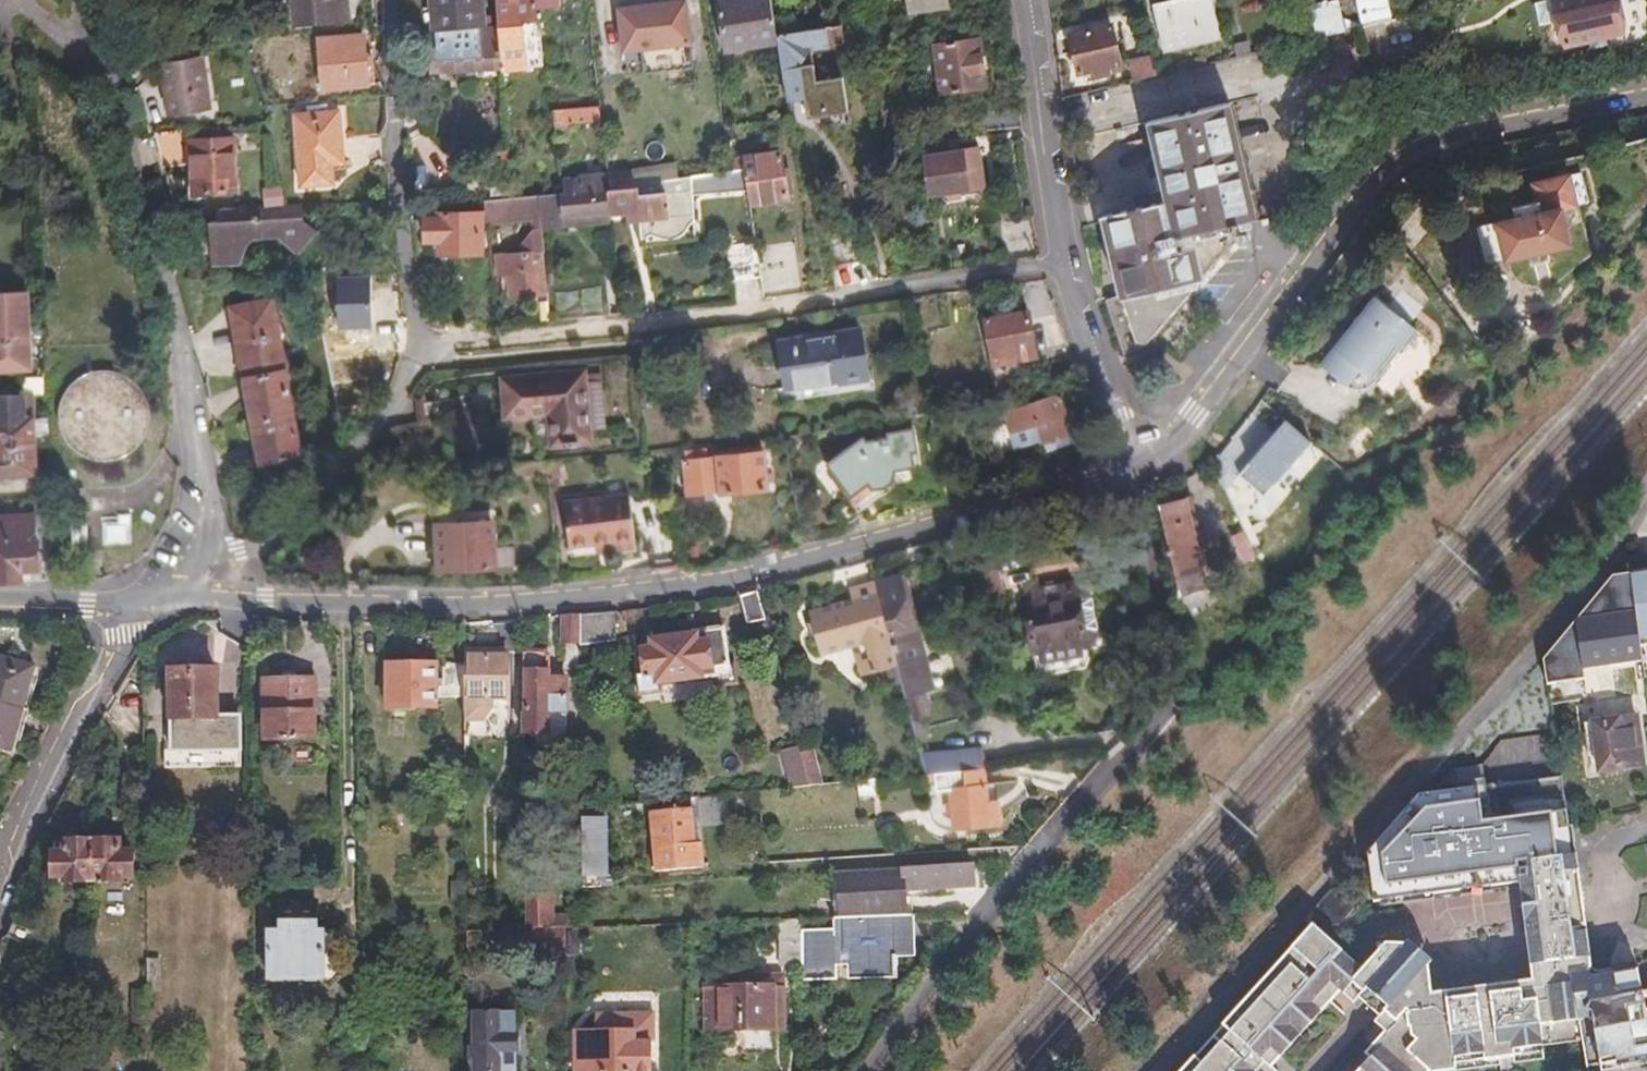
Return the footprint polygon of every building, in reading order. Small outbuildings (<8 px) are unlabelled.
[(344,20),(342,0),(287,0),(291,27),(344,20)] [(431,33),(449,32),(479,30),(477,0),(428,0),(431,33)] [(494,29),(498,71),(499,77),(541,73),(538,41),(532,41),(530,26),(533,25),(531,0),(491,0),(494,29)] [(771,47),(769,39),(763,0),(736,0),(711,5),(719,55),(771,47)] [(904,17),(946,10),(944,0),(900,0),(904,17)] [(1216,0),(1209,0),(1198,3),(1197,0),(1163,0),(1160,1),(1169,45),(1223,34),(1216,0)] [(1319,36),(1344,31),(1355,28),(1397,18),(1393,0),(1354,0),(1313,9),(1319,36)] [(1570,45),(1600,38),(1628,32),(1623,12),(1626,7),(1625,0),(1547,0),(1548,4),(1551,22),(1556,45),(1570,41),(1570,45)] [(1551,22),(1548,4),(1537,6),(1541,24),(1551,22)] [(634,12),(614,15),(620,53),(685,43),(680,11),(655,15),(654,9),(634,12)] [(1100,55),(1102,66),(1123,62),(1111,10),(1086,16),(1072,19),(1080,60),(1100,55)] [(479,30),(449,32),(449,51),(428,53),(429,62),(430,74),(498,71),(494,29),(479,30)] [(832,30),(769,39),(771,47),(778,86),(796,83),(793,66),(802,51),(835,46),(832,30)] [(355,38),(310,43),(316,92),(367,86),(364,61),(358,62),(355,38)] [(1248,39),(1237,42),(1240,55),(1251,53),(1248,39)] [(938,97),(985,89),(981,66),(977,41),(930,49),(938,97)] [(194,48),(156,52),(157,65),(195,61),(194,48)] [(1128,59),(1133,81),(1153,76),(1149,55),(1128,59)] [(1160,74),(1171,71),(1168,56),(1157,58),(1160,74)] [(195,61),(157,65),(160,88),(163,116),(200,112),(195,61)] [(796,83),(778,86),(781,103),(790,101),(798,100),(796,83)] [(1145,345),(1151,338),(1236,243),(1232,230),(1240,228),(1240,222),(1257,218),(1230,104),(1151,122),(1170,200),(1159,203),(1105,217),(1108,228),(1106,230),(1107,260),(1121,298),(1134,340),(1145,345)] [(572,112),(549,115),(551,128),(594,124),(592,111),(572,112)] [(333,115),(289,118),(294,188),(324,186),(323,174),(336,174),(333,115)] [(1014,115),(982,120),(984,134),(1016,128),(1014,115)] [(184,135),(148,137),(158,172),(187,170),(186,146),(184,135)] [(226,143),(186,146),(187,170),(189,199),(229,196),(226,143)] [(973,153),(920,161),(926,201),(979,193),(976,172),(973,153)] [(503,155),(482,156),(483,173),(484,180),(472,181),(473,203),(480,202),(508,200),(503,155)] [(724,165),(725,174),(738,173),(740,188),(743,208),(760,206),(780,203),(773,158),(724,165)] [(600,178),(601,190),(670,181),(668,168),(600,178)] [(484,180),(483,173),(471,173),(472,181),(484,180)] [(670,181),(601,190),(604,221),(633,220),(635,247),(663,244),(690,241),(688,196),(740,188),(738,173),(725,174),(670,181)] [(1520,218),(1476,229),(1485,265),(1571,244),(1565,207),(1588,202),(1584,173),(1563,177),(1539,183),(1541,195),(1537,196),(1539,208),(1519,212),(1520,218)] [(562,199),(534,202),(536,220),(537,230),(570,227),(604,224),(604,221),(601,190),(600,178),(599,176),(573,177),(573,182),(560,184),(562,199)] [(508,200),(480,202),(480,215),(494,215),(495,222),(536,220),(534,202),(534,199),(508,200)] [(251,241),(275,241),(295,258),(313,238),(300,225),(299,210),(217,211),(216,222),(208,222),(208,241),(208,265),(233,265),(241,250),(251,241)] [(477,215),(432,218),(432,222),(425,223),(427,246),(438,245),(439,257),(460,256),(480,254),(477,215)] [(1026,222),(995,226),(1000,262),(1032,257),(1026,222)] [(848,227),(821,232),(827,266),(854,262),(848,227)] [(789,245),(750,251),(754,278),(758,300),(797,294),(789,245)] [(750,248),(719,253),(724,282),(754,278),(750,251),(750,248)] [(535,256),(490,260),(492,278),(503,277),(505,299),(517,298),(530,297),(532,325),(545,324),(544,322),(542,296),(539,297),(535,256)] [(540,273),(542,296),(544,322),(576,320),(602,317),(598,268),(540,273)] [(0,297),(0,347),(23,346),(21,296),(0,297)] [(1142,349),(1145,345),(1134,340),(1121,298),(1109,302),(1125,353),(1142,349)] [(1382,362),(1392,346),(1399,350),(1411,334),(1371,303),(1317,370),(1340,387),(1345,382),(1346,366),(1365,380),(1382,362)] [(1030,311),(988,318),(996,363),(1039,355),(1034,333),(1030,311)] [(248,428),(287,420),(266,312),(226,320),(236,372),(248,428)] [(861,330),(779,339),(785,388),(839,381),(841,385),(867,382),(861,330)] [(1155,342),(1151,338),(1145,345),(1142,349),(1145,352),(1155,342)] [(0,347),(0,376),(25,375),(23,346),(0,347)] [(1345,382),(1340,387),(1343,389),(1352,393),(1358,392),(1369,388),(1399,350),(1392,346),(1382,362),(1365,380),(1346,366),(1345,382)] [(76,378),(62,390),(54,404),(52,417),(54,434),(62,449),(76,460),(92,466),(110,465),(127,457),(138,445),(145,428),(145,412),(140,396),(129,382),(110,373),(97,372),(76,378)] [(554,445),(589,443),(588,432),(605,431),(601,385),(585,387),(584,376),(502,382),(503,398),(504,415),(552,412),(554,445)] [(34,384),(14,385),(14,398),(34,397),(34,384)] [(1064,393),(1008,412),(1019,447),(1029,444),(1041,441),(1042,443),(1044,443),(1077,432),(1070,410),(1064,393)] [(0,401),(0,451),(29,450),(28,421),(28,400),(0,401)] [(1077,432),(1044,443),(1047,453),(1087,440),(1076,408),(1070,410),(1077,432)] [(36,420),(28,421),(29,450),(37,450),(36,420)] [(296,464),(287,420),(248,428),(256,472),(296,464)] [(1268,439),(1245,420),(1227,444),(1250,462),(1268,439)] [(863,435),(832,460),(854,491),(868,482),(876,488),(887,486),(898,475),(897,470),(915,466),(912,451),(919,449),(914,428),(890,431),(890,435),(867,440),(863,435)] [(0,451),(0,479),(30,478),(29,450),(0,451)] [(691,461),(685,462),(689,494),(724,491),(725,494),(747,491),(769,488),(764,452),(718,458),(717,450),(690,453),(691,461)] [(549,461),(515,464),(516,476),(550,474),(549,461)] [(631,494),(566,502),(571,546),(597,543),(615,541),(616,548),(629,547),(637,546),(631,494)] [(1200,536),(1192,502),(1163,509),(1182,593),(1211,586),(1203,552),(1200,536)] [(80,513),(64,513),(65,547),(81,547),(80,513)] [(437,526),(439,570),(470,568),(495,567),(492,520),(454,522),(455,525),(437,526)] [(0,523),(0,591),(18,590),(17,577),(37,577),(36,549),(32,549),(31,521),(0,523)] [(615,541),(597,543),(597,551),(616,548),(615,541)] [(989,565),(960,572),(968,603),(997,596),(989,565)] [(1642,576),(1623,579),(1624,591),(1643,588),(1642,576)] [(1624,591),(1627,609),(1632,651),(1646,650),(1646,576),(1642,576),(1643,588),(1624,591)] [(860,676),(889,669),(907,739),(916,736),(912,719),(923,716),(917,693),(925,691),(911,633),(909,633),(900,595),(898,595),(894,579),(880,583),(843,592),(846,603),(824,608),(803,613),(815,658),(853,648),(860,676)] [(1064,585),(1025,592),(1028,608),(1019,611),(1026,647),(1031,646),(1036,677),(1078,668),(1075,655),(1080,651),(1080,649),(1083,649),(1087,644),(1089,640),(1090,629),(1089,623),(1087,620),(1085,612),(1087,609),(1085,601),(1082,599),(1082,591),(1078,589),(1065,591),(1064,585)] [(742,625),(757,621),(750,597),(736,601),(742,625)] [(1633,658),(1627,609),(1566,617),(1573,666),(1633,658)] [(606,617),(575,620),(575,642),(606,641),(606,617)] [(575,620),(556,621),(557,650),(575,650),(575,642),(575,620)] [(657,699),(656,692),(713,684),(714,693),(732,691),(729,672),(724,672),(718,623),(702,625),(688,627),(690,645),(661,648),(650,650),(651,657),(640,659),(643,684),(638,685),(640,701),(657,699)] [(1026,647),(1025,647),(1030,672),(1036,677),(1031,646),(1026,647)] [(1633,658),(1646,657),(1646,650),(1632,651),(1633,658)] [(473,656),(460,656),(461,727),(479,727),(488,717),(487,705),(502,705),(502,662),(483,662),(482,656),(473,656)] [(528,656),(516,656),(517,676),(521,675),(520,718),(517,719),(517,736),(531,736),(542,735),(542,720),(559,720),(558,683),(542,683),(542,662),(539,656),(528,656)] [(0,667),(0,756),(3,757),(8,741),(27,675),(8,670),(0,667)] [(404,667),(383,667),(383,709),(430,710),(431,667),(404,667)] [(1078,668),(1036,677),(1038,679),(1076,671),(1078,668)] [(232,721),(208,721),(208,676),(166,676),(166,716),(166,773),(232,773),(232,721)] [(284,682),(260,682),(261,741),(309,741),(308,682),(284,682)] [(531,736),(531,749),(559,747),(559,720),(542,720),(542,735),(531,736)] [(1593,774),(1636,769),(1629,720),(1578,726),(1581,746),(1589,745),(1593,774)] [(972,752),(914,760),(919,776),(927,775),(974,771),(972,752)] [(792,753),(778,756),(778,759),(782,771),(786,789),(802,788),(792,753)] [(778,759),(772,760),(774,773),(782,771),(778,759)] [(774,773),(769,775),(773,791),(786,789),(782,771),(774,773)] [(974,771),(927,775),(929,794),(945,793),(948,829),(996,824),(995,809),(983,809),(979,771),(974,771)] [(871,783),(850,785),(852,802),(872,801),(871,783)] [(1573,859),(1570,829),(1564,829),(1556,785),(1407,810),(1363,857),(1369,903),(1518,880),(1522,909),(1532,972),(1431,988),(1426,957),(1418,950),(1406,939),(1403,942),(1388,944),(1383,941),(1359,966),(1309,923),(1178,1070),(1272,1070),(1278,1065),(1271,1057),(1346,975),(1373,999),(1391,1015),(1368,1042),(1371,1046),(1348,1070),(1484,1070),(1542,1062),(1542,1046),(1580,1042),(1569,977),(1594,973),(1587,942),(1615,936),(1646,929),(1646,843),(1600,853),(1573,859)] [(755,794),(695,800),(695,830),(725,829),(726,815),(757,813),(755,794)] [(682,811),(672,812),(673,825),(647,827),(651,876),(697,872),(696,858),(689,858),(685,811),(682,811)] [(577,825),(578,881),(603,881),(601,825),(577,825)] [(115,845),(61,845),(61,856),(49,856),(49,880),(61,880),(61,886),(78,886),(116,886),(116,881),(130,881),(130,856),(115,856),(115,845)] [(970,893),(969,871),(832,877),(834,923),(857,922),(902,920),(901,906),(908,906),(908,903),(908,895),(937,894),(970,893)] [(1349,908),(1350,897),(1340,888),(1328,890),(1317,901),(1316,914),(1324,922),(1338,919),(1349,908)] [(908,895),(908,903),(937,902),(937,894),(908,895)] [(573,946),(573,930),(561,930),(561,917),(548,917),(547,895),(518,896),(520,933),(517,933),(518,954),(560,952),(560,958),(566,958),(565,946),(573,946)] [(796,968),(797,984),(829,982),(829,968),(847,967),(848,977),(889,976),(888,960),(911,959),(909,920),(902,920),(857,922),(834,923),(828,923),(828,937),(795,938),(796,968)] [(773,969),(796,968),(795,938),(794,925),(771,925),(773,969)] [(274,938),(263,939),(262,984),(312,986),(322,996),(335,982),(324,961),(324,954),(329,949),(325,938),(316,939),(308,939),(309,930),(274,930),(274,938)] [(1633,966),(1594,973),(1569,977),(1580,1042),(1585,1068),(1646,1057),(1646,1047),(1633,966)] [(154,967),(142,967),(141,998),(154,998),(154,967)] [(725,1031),(725,1033),(764,1033),(764,1030),(786,1030),(786,990),(726,990),(726,993),(711,993),(711,1031),(725,1031)] [(645,1018),(590,1018),(590,1035),(569,1035),(569,1070),(626,1070),(626,1069),(641,1069),(641,1046),(645,1046),(645,1018)] [(508,1021),(470,1021),(470,1070),(508,1070),(508,1021)] [(764,1033),(725,1033),(725,1044),(744,1043),(764,1044),(764,1033)]
